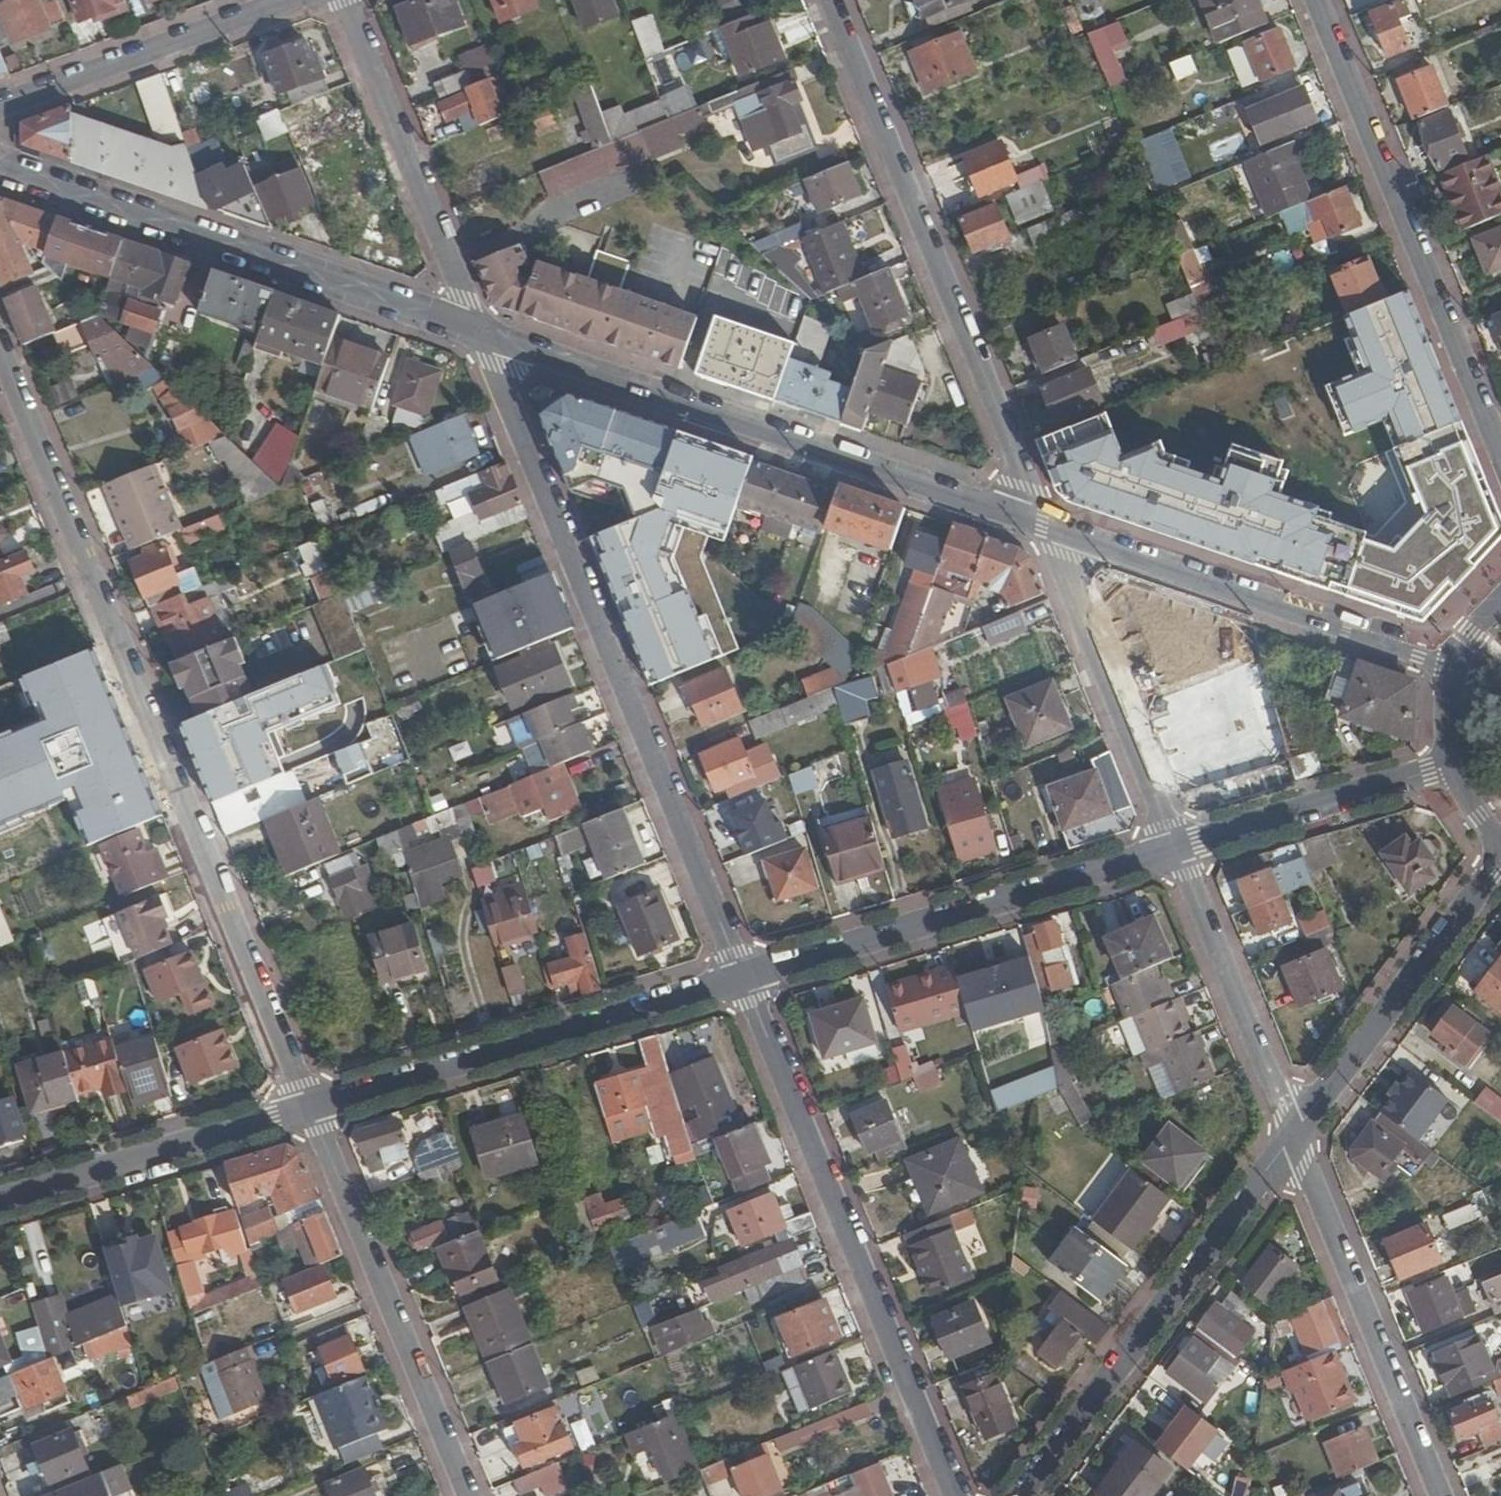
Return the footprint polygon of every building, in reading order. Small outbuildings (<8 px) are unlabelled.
[(0,7),(0,49),(63,23),(54,0),(18,0),(0,7)] [(66,18),(75,15),(79,24),(116,10),(112,0),(58,0),(66,18)] [(134,9),(158,0),(131,0),(134,9)] [(464,27),(453,0),(422,0),(396,10),(409,47),(464,27)] [(503,22),(538,9),(535,0),(494,0),(503,22)] [(613,0),(575,0),(586,27),(618,15),(613,0)] [(917,18),(959,0),(910,0),(917,18)] [(1270,22),(1264,8),(1256,11),(1251,0),(1202,0),(1218,43),(1270,22)] [(1371,14),(1388,56),(1408,47),(1407,46),(1418,41),(1407,16),(1410,15),(1404,0),(1371,14)] [(1083,29),(1074,7),(1065,11),(1074,33),(1083,29)] [(758,22),(754,12),(721,26),(741,78),(784,60),(766,19),(758,22)] [(631,20),(646,57),(662,50),(648,13),(631,20)] [(1090,35),(1112,87),(1127,81),(1112,47),(1127,40),(1120,22),(1090,35)] [(1247,43),(1261,78),(1293,66),(1278,30),(1247,43)] [(928,91),(976,71),(961,34),(913,53),(928,91)] [(266,56),(279,94),(325,78),(319,60),(312,63),(305,43),(266,56)] [(10,76),(0,51),(0,77),(10,76)] [(1190,55),(1170,63),(1176,79),(1197,70),(1190,55)] [(439,85),(444,98),(469,88),(495,77),(490,64),(439,85)] [(1398,80),(1414,119),(1447,105),(1431,66),(1398,80)] [(669,118),(640,130),(651,156),(655,167),(686,154),(681,141),(709,130),(706,123),(737,111),(757,159),(769,154),(777,173),(824,155),(812,126),(803,130),(792,104),(802,101),(789,69),(679,114),(669,118)] [(487,93),(504,86),(500,75),(495,77),(469,88),(471,94),(442,106),(447,119),(475,107),(490,100),(487,93)] [(1314,120),(1296,75),(1242,98),(1260,142),(1314,120)] [(158,144),(182,135),(161,78),(137,86),(158,144)] [(593,150),(615,140),(605,117),(590,81),(586,83),(570,89),(593,150)] [(357,94),(353,84),(280,113),(285,124),(302,165),(339,151),(322,108),(357,94)] [(663,101),(669,118),(679,114),(678,112),(692,106),(686,91),(663,101)] [(605,117),(615,140),(640,130),(669,118),(663,101),(637,111),(635,105),(605,117)] [(812,126),(802,101),(792,104),(803,130),(812,126)] [(529,137),(559,129),(554,108),(523,117),(529,137)] [(200,181),(188,149),(187,146),(173,152),(160,148),(102,129),(72,133),(71,109),(23,127),(25,144),(210,207),(200,181)] [(1419,122),(1438,169),(1465,157),(1446,111),(1419,122)] [(285,124),(280,113),(263,120),(268,132),(285,124)] [(1157,190),(1189,176),(1168,127),(1136,141),(1157,190)] [(640,130),(615,140),(593,150),(521,179),(532,204),(651,156),(640,130)] [(173,152),(187,146),(182,135),(158,144),(160,148),(173,152)] [(1302,154),(1296,140),(1244,161),(1267,218),(1308,201),(1312,199),(1295,157),(1302,154)] [(1016,181),(1014,176),(1002,145),(965,160),(980,196),(1016,181)] [(341,159),(339,151),(302,165),(307,176),(315,196),(334,188),(325,165),(341,159)] [(1020,190),(1065,171),(1058,153),(1042,160),(1043,164),(1014,176),(1016,181),(1020,190)] [(1484,156),(1437,174),(1461,231),(1500,215),(1500,197),(1484,156)] [(295,161),(254,177),(272,221),(288,215),(291,222),(301,218),(299,211),(314,205),(295,161)] [(862,195),(848,163),(806,180),(819,212),(862,195)] [(217,174),(200,181),(210,207),(268,227),(242,164),(226,171),(223,164),(214,168),(217,174)] [(1343,186),(1312,199),(1308,201),(1318,224),(1312,226),(1318,241),(1359,224),(1343,186)] [(3,286),(32,274),(19,242),(47,251),(48,248),(56,221),(0,202),(0,278),(3,286)] [(974,254),(1008,240),(994,206),(960,220),(974,254)] [(1023,254),(1066,236),(1058,215),(1015,233),(1023,254)] [(73,263),(111,277),(122,241),(57,219),(56,221),(48,248),(69,255),(75,257),(73,263)] [(1500,269),(1500,228),(1473,239),(1488,274),(1500,269)] [(1184,234),(1170,240),(1176,255),(1190,250),(1184,234)] [(832,277),(837,290),(842,287),(857,281),(852,269),(854,268),(841,236),(810,249),(823,281),(832,277)] [(754,247),(762,254),(764,254),(781,247),(778,238),(754,247)] [(111,277),(105,295),(107,296),(101,316),(154,335),(161,314),(165,316),(167,310),(153,305),(155,300),(160,302),(162,295),(177,301),(189,264),(122,241),(111,277)] [(521,244),(479,261),(491,294),(507,309),(602,342),(619,293),(535,264),(534,267),(527,263),(521,244)] [(781,247),(764,254),(786,274),(797,261),(781,247)] [(58,279),(60,281),(69,255),(48,248),(47,251),(43,265),(58,279)] [(1198,268),(1190,250),(1176,255),(1184,274),(1198,268)] [(1330,273),(1347,314),(1382,299),(1365,259),(1330,273)] [(909,316),(890,268),(857,281),(842,287),(847,299),(855,295),(857,300),(862,298),(875,329),(884,325),(886,331),(902,324),(900,319),(909,316)] [(241,360),(251,364),(254,354),(266,318),(274,294),(212,272),(199,313),(251,331),(241,360)] [(1187,282),(1194,298),(1213,290),(1207,274),(1187,282)] [(8,299),(27,346),(58,333),(39,287),(8,299)] [(619,293),(602,342),(679,368),(696,318),(619,293)] [(835,322),(811,300),(795,344),(791,356),(819,365),(835,322)] [(1195,376),(1219,366),(1221,365),(1199,311),(1151,330),(1157,346),(1199,329),(1204,341),(1198,343),(1206,363),(1192,368),(1195,376)] [(1356,325),(1373,365),(1408,351),(1391,311),(1356,325)] [(127,380),(137,376),(154,369),(98,316),(86,321),(103,362),(108,360),(118,356),(127,380)] [(768,340),(769,335),(714,316),(712,321),(768,340)] [(266,318),(254,354),(320,375),(332,340),(266,318)] [(791,356),(795,344),(769,335),(768,340),(712,321),(695,373),(728,384),(730,377),(777,393),(790,359),(791,356)] [(1047,373),(1079,360),(1064,325),(1033,338),(1047,373)] [(319,379),(376,399),(389,359),(332,340),(320,375),(319,379)] [(883,370),(893,341),(867,352),(840,422),(860,429),(866,411),(907,425),(922,383),(883,370)] [(108,360),(118,384),(127,380),(118,356),(108,360)] [(775,400),(825,417),(837,383),(829,380),(832,373),(790,359),(777,393),(775,400)] [(427,416),(428,414),(427,413),(440,373),(441,374),(442,372),(408,360),(407,363),(409,363),(396,403),(394,403),(393,405),(427,416)] [(1277,421),(1282,405),(1233,360),(1221,365),(1219,366),(1277,421)] [(1405,366),(1377,378),(1385,397),(1414,385),(1405,366)] [(1040,385),(1056,421),(1102,402),(1087,367),(1040,385)] [(184,436),(191,452),(219,440),(215,429),(216,428),(191,404),(186,406),(179,393),(174,388),(154,369),(137,376),(143,392),(157,386),(167,397),(164,398),(171,413),(174,412),(180,428),(178,429),(182,437),(184,436)] [(728,384),(775,400),(777,393),(730,377),(728,384)] [(73,379),(54,387),(60,402),(79,394),(73,379)] [(1414,385),(1385,397),(1400,433),(1430,421),(1414,385)] [(655,424),(607,408),(592,455),(639,471),(655,424)] [(372,414),(357,458),(378,450),(388,419),(372,414)] [(479,454),(463,415),(413,435),(416,442),(427,437),(434,454),(422,459),(429,474),(479,454)] [(1258,474),(1274,428),(1244,418),(1224,477),(1231,479),(1226,491),(1249,499),(1258,474)] [(1060,473),(1120,493),(1114,512),(1138,520),(1168,431),(1143,423),(1126,475),(1066,454),(1060,473)] [(678,431),(655,499),(678,506),(686,484),(739,502),(752,464),(755,456),(678,430),(678,431)] [(1360,478),(1389,466),(1377,437),(1348,449),(1336,438),(1326,447),(1360,478)] [(1313,472),(1354,495),(1360,478),(1326,447),(1320,441),(1313,472)] [(280,489),(283,488),(291,462),(282,458),(279,469),(252,443),(243,453),(260,470),(280,489)] [(1430,459),(1398,471),(1417,519),(1384,553),(1356,547),(1345,581),(1339,597),(1411,614),(1437,580),(1444,586),(1463,569),(1458,562),(1486,531),(1452,444),(1432,452),(1430,459)] [(506,462),(443,488),(450,505),(486,490),(493,506),(437,529),(446,551),(528,518),(506,462)] [(736,511),(821,539),(825,526),(837,493),(752,464),(739,502),(736,511)] [(107,487),(133,551),(180,531),(154,467),(107,487)] [(272,493),(280,489),(260,470),(254,476),(272,493)] [(1146,527),(1230,555),(1238,530),(1249,499),(1226,491),(1164,471),(1146,527)] [(1249,499),(1238,530),(1259,538),(1258,542),(1272,547),(1274,542),(1293,548),(1302,521),(1279,513),(1282,503),(1274,500),(1278,488),(1273,486),(1275,481),(1258,474),(1249,499)] [(299,482),(319,530),(332,524),(312,476),(299,482)] [(825,526),(893,550),(907,509),(840,485),(837,493),(825,526)] [(219,515),(186,529),(191,540),(224,527),(219,515)] [(667,581),(720,559),(732,521),(722,519),(713,544),(661,567),(667,581)] [(974,576),(987,536),(955,525),(948,543),(933,588),(953,594),(974,601),(982,579),(974,576)] [(933,588),(948,543),(919,533),(908,563),(931,571),(928,581),(917,577),(893,647),(911,654),(933,588)] [(1020,548),(987,536),(974,576),(982,579),(994,583),(992,589),(1002,592),(1008,608),(1047,593),(1033,558),(1020,548)] [(344,593),(322,537),(307,543),(320,574),(313,576),(319,592),(327,589),(331,599),(344,593)] [(453,551),(472,599),(485,594),(480,581),(485,579),(483,573),(485,573),(472,543),(453,551)] [(549,569),(540,547),(520,556),(529,577),(549,569)] [(132,564),(150,609),(157,606),(201,588),(196,575),(180,582),(167,549),(132,564)] [(22,578),(35,572),(27,553),(0,565),(0,599),(2,604),(4,604),(9,616),(32,607),(27,595),(29,594),(22,578)] [(237,588),(232,575),(201,588),(157,606),(160,614),(163,613),(183,660),(225,643),(208,600),(237,588)] [(1321,586),(1339,597),(1345,581),(1325,576),(1321,586)] [(383,577),(344,593),(350,608),(389,592),(383,577)] [(550,578),(472,609),(494,664),(572,633),(550,578)] [(937,644),(953,594),(933,588),(911,654),(913,654),(920,651),(937,644)] [(350,608),(344,593),(331,599),(315,605),(338,661),(367,649),(350,608)] [(720,648),(703,603),(671,616),(684,649),(676,653),(681,664),(720,648)] [(1012,614),(949,639),(958,661),(1020,635),(1012,614)] [(1181,628),(1167,667),(1212,682),(1226,644),(1181,628)] [(238,637),(225,643),(183,660),(178,662),(202,717),(248,698),(256,694),(244,664),(248,663),(238,637)] [(516,707),(572,684),(556,646),(500,669),(516,707)] [(380,681),(367,649),(338,661),(331,664),(344,696),(363,688),(380,681)] [(877,650),(869,672),(870,672),(879,668),(887,665),(890,655),(877,650)] [(939,702),(920,651),(913,654),(910,655),(889,664),(897,692),(909,688),(917,711),(939,702)] [(100,711),(77,656),(26,677),(49,732),(66,725),(100,711)] [(1345,660),(1339,658),(1322,705),(1344,710),(1357,664),(1345,660)] [(888,695),(897,692),(889,664),(887,665),(879,668),(888,695)] [(1357,664),(1344,710),(1342,716),(1411,738),(1410,712),(1406,712),(1405,686),(1377,677),(1378,671),(1357,664)] [(742,711),(725,671),(687,686),(695,706),(699,704),(708,725),(742,711)] [(869,672),(847,681),(833,687),(833,688),(844,725),(868,719),(860,697),(878,690),(870,672),(869,672)] [(1271,696),(1264,675),(1244,684),(1251,704),(1271,696)] [(376,704),(388,699),(380,681),(363,688),(366,696),(372,694),(376,704)] [(1054,681),(1009,700),(1028,746),(1073,727),(1054,681)] [(831,689),(750,722),(757,738),(837,705),(831,689)] [(1230,689),(1180,710),(1188,730),(1182,733),(1196,769),(1214,762),(1220,776),(1243,767),(1231,739),(1248,732),(1230,689)] [(385,721),(386,723),(396,719),(390,705),(388,699),(376,704),(378,711),(366,716),(358,696),(340,704),(352,733),(342,737),(347,751),(376,739),(371,727),(385,721)] [(567,697),(528,713),(540,742),(543,741),(553,767),(563,763),(594,750),(583,724),(579,725),(567,697)] [(261,729),(248,698),(202,717),(199,718),(220,770),(265,752),(264,750),(281,743),(283,747),(301,732),(294,716),(261,729)] [(961,737),(978,732),(976,726),(969,702),(953,709),(961,737)] [(1275,709),(1295,780),(1321,772),(1299,702),(1275,709)] [(348,786),(412,759),(404,739),(394,743),(386,723),(385,721),(371,727),(376,739),(347,751),(351,758),(343,762),(339,763),(348,786)] [(66,725),(49,732),(0,753),(0,761),(19,809),(60,793),(66,791),(51,753),(62,749),(74,744),(66,725)] [(717,792),(756,776),(741,740),(702,756),(717,792)] [(889,769),(877,773),(895,832),(926,822),(901,741),(882,746),(889,769)] [(870,750),(877,773),(889,769),(882,746),(870,750)] [(76,787),(62,749),(51,753),(66,791),(76,787)] [(438,753),(423,759),(428,772),(422,774),(434,802),(450,796),(439,772),(445,770),(438,753)] [(1135,816),(1110,753),(1092,760),(1095,769),(1048,785),(1071,848),(1129,831),(1135,816)] [(838,759),(791,773),(797,792),(844,778),(838,759)] [(563,763),(553,767),(481,796),(494,828),(522,816),(524,820),(547,811),(552,822),(582,810),(563,763)] [(131,814),(113,772),(76,787),(66,791),(60,793),(78,835),(131,814)] [(985,816),(975,781),(940,792),(960,860),(995,849),(989,830),(995,829),(991,814),(985,816)] [(314,801),(321,798),(315,782),(270,800),(276,816),(314,801)] [(456,804),(486,792),(482,783),(452,796),(456,804)] [(276,816),(268,819),(291,875),(336,856),(314,801),(276,816)] [(767,801),(730,814),(746,856),(765,850),(789,841),(784,826),(777,828),(767,801)] [(455,806),(435,815),(427,818),(433,834),(460,823),(455,806)] [(837,885),(886,871),(867,806),(820,820),(837,885)] [(644,865),(621,809),(557,835),(560,847),(564,860),(594,847),(608,879),(644,865)] [(417,838),(411,824),(397,830),(401,845),(417,838)] [(19,864),(4,829),(0,831),(0,871),(19,864)] [(102,846),(123,897),(172,877),(165,860),(156,863),(152,853),(143,830),(102,846)] [(397,830),(379,838),(387,857),(403,850),(401,845),(397,830)] [(1297,841),(1310,874),(1340,861),(1328,832),(1297,841)] [(769,862),(805,851),(802,835),(789,841),(765,850),(769,862)] [(404,853),(415,893),(420,910),(447,901),(443,886),(440,875),(463,867),(453,837),(404,853)] [(1410,892),(1433,875),(1426,865),(1435,859),(1422,841),(1414,846),(1407,837),(1384,853),(1410,892)] [(534,858),(560,847),(557,838),(530,849),(534,858)] [(160,849),(152,853),(156,863),(165,860),(160,849)] [(816,889),(805,851),(769,862),(768,862),(780,900),(816,889)] [(327,865),(333,879),(332,879),(347,918),(375,908),(364,882),(367,881),(361,867),(354,869),(349,856),(327,865)] [(1297,889),(1312,883),(1301,857),(1287,863),(1297,889)] [(491,861),(473,869),(479,888),(497,881),(491,861)] [(440,875),(443,886),(466,878),(463,867),(440,875)] [(1252,909),(1282,896),(1270,868),(1240,880),(1252,909)] [(678,941),(662,890),(621,903),(637,954),(678,941)] [(1292,919),(1282,896),(1252,909),(1261,932),(1292,919)] [(498,943),(534,933),(524,898),(488,908),(498,943)] [(166,948),(173,945),(164,923),(172,920),(163,899),(121,916),(139,959),(143,957),(166,948)] [(13,942),(0,911),(0,947),(0,948),(13,942)] [(1306,936),(1328,926),(1322,912),(1299,920),(1305,936),(1306,936)] [(1156,930),(1162,927),(1157,914),(1143,919),(1145,925),(1150,927),(1156,930)] [(1145,925),(1143,919),(1105,935),(1107,941),(1145,925)] [(91,943),(107,937),(100,920),(85,926),(91,943)] [(1034,931),(1024,934),(1038,985),(1046,1013),(1055,1009),(1050,990),(1074,984),(1056,920),(1033,926),(1034,931)] [(1156,965),(1167,959),(1156,930),(1150,927),(1145,925),(1107,941),(1122,979),(1156,965)] [(1339,944),(1331,925),(1328,926),(1306,936),(1313,954),(1283,967),(1300,1006),(1342,989),(1325,950),(1339,944)] [(428,977),(412,926),(371,939),(384,983),(409,976),(410,982),(428,977)] [(1167,959),(1175,956),(1162,927),(1156,930),(1167,959)] [(574,959),(548,967),(555,990),(583,981),(587,993),(602,988),(585,933),(568,938),(574,959)] [(438,935),(428,938),(435,960),(445,957),(438,935)] [(166,948),(143,957),(161,1000),(183,991),(193,1015),(217,1005),(209,986),(208,986),(196,956),(173,966),(166,948)] [(993,1001),(1017,994),(1014,984),(1021,982),(1015,959),(971,972),(978,995),(990,992),(993,1001)] [(1477,990),(1500,1009),(1500,960),(1477,990)] [(503,970),(511,999),(527,994),(518,965),(503,970)] [(1161,979),(1156,965),(1122,979),(1113,983),(1127,1019),(1135,1016),(1176,998),(1170,984),(1164,986),(1161,979)] [(955,973),(953,967),(918,976),(920,983),(955,973)] [(918,976),(886,985),(899,1030),(967,1011),(955,973),(920,983),(918,976)] [(1168,977),(1161,979),(1164,986),(1170,984),(1168,977)] [(98,981),(81,986),(88,1010),(104,1005),(98,981)] [(1046,1013),(1038,985),(1023,989),(1031,1018),(1046,1013)] [(825,1057),(876,1041),(863,998),(812,1013),(825,1057)] [(1490,1036),(1454,1008),(1433,1035),(1449,1048),(1446,1052),(1465,1067),(1490,1036)] [(1060,1031),(1055,1009),(1046,1013),(1049,1034),(1060,1031)] [(1182,1014),(1185,1021),(1190,1019),(1188,1012),(1182,1014)] [(223,1026),(177,1045),(192,1083),(239,1064),(223,1026)] [(110,1027),(62,1042),(65,1053),(78,1095),(105,1087),(106,1091),(128,1084),(117,1051),(110,1027)] [(1205,1047),(1199,1031),(1190,1035),(1148,1052),(1143,1054),(1148,1068),(1165,1062),(1177,1094),(1215,1079),(1202,1048),(1205,1047)] [(658,1033),(638,1039),(647,1068),(667,1062),(658,1033)] [(158,1102),(172,1098),(155,1039),(117,1051),(128,1084),(133,1102),(156,1095),(158,1102)] [(1070,1084),(1075,1082),(1060,1046),(1051,1049),(1058,1089),(1070,1084)] [(939,1064),(918,1073),(908,1050),(899,1054),(910,1079),(916,1076),(924,1094),(947,1084),(939,1064)] [(78,1095),(65,1053),(19,1066),(34,1112),(79,1099),(78,1095)] [(715,1057),(670,1074),(680,1109),(699,1101),(704,1115),(695,1118),(703,1139),(722,1131),(724,1136),(743,1129),(715,1057)] [(647,1068),(637,1071),(646,1102),(647,1102),(659,1137),(670,1134),(686,1129),(684,1123),(680,1109),(670,1074),(667,1062),(647,1068)] [(899,1067),(882,1071),(884,1086),(902,1083),(899,1067)] [(637,1071),(594,1083),(603,1114),(613,1117),(627,1113),(628,1118),(640,1114),(639,1109),(643,1109),(647,1102),(646,1102),(637,1071)] [(1392,1100),(1380,1114),(1381,1115),(1407,1135),(1418,1143),(1449,1103),(1412,1074),(1401,1088),(1392,1100)] [(1092,1120),(1070,1084),(1058,1089),(1081,1126),(1092,1120)] [(1388,1096),(1392,1100),(1401,1088),(1397,1085),(1388,1096)] [(1472,1103),(1500,1123),(1500,1099),(1484,1087),(1472,1103)] [(25,1137),(14,1101),(0,1105),(0,1144),(25,1137)] [(902,1139),(887,1101),(854,1115),(869,1152),(902,1139)] [(1404,1150),(1425,1166),(1433,1155),(1424,1148),(1418,1143),(1407,1135),(1381,1115),(1353,1150),(1353,1160),(1383,1183),(1396,1167),(1392,1164),(1404,1150)] [(526,1118),(476,1132),(488,1176),(537,1163),(526,1118)] [(684,1123),(686,1129),(690,1144),(703,1139),(695,1118),(684,1123)] [(398,1120),(358,1130),(369,1171),(385,1167),(384,1162),(408,1155),(398,1120)] [(773,1162),(758,1123),(743,1129),(724,1136),(716,1139),(738,1195),(772,1181),(766,1165),(773,1162)] [(1169,1125),(1142,1161),(1177,1188),(1205,1151),(1169,1125)] [(686,1129),(670,1134),(675,1152),(691,1147),(690,1144),(686,1129)] [(460,1156),(455,1137),(416,1152),(423,1171),(460,1156)] [(910,1164),(918,1183),(924,1181),(936,1210),(980,1192),(960,1143),(910,1164)] [(284,1215),(321,1200),(302,1152),(287,1144),(224,1164),(236,1204),(263,1197),(265,1194),(271,1194),(280,1216),(284,1215)] [(1433,1172),(1441,1161),(1433,1155),(1425,1166),(1433,1172)] [(423,1171),(420,1173),(426,1188),(452,1178),(451,1170),(463,1165),(460,1156),(423,1171)] [(1077,1202),(1094,1214),(1125,1169),(1108,1157),(1077,1202)] [(1093,1221),(1132,1251),(1158,1216),(1154,1213),(1167,1195),(1133,1169),(1093,1221)] [(924,1181),(918,1183),(930,1213),(936,1210),(924,1181)] [(743,1245),(777,1232),(788,1227),(787,1223),(774,1192),(729,1210),(743,1245)] [(596,1228),(614,1222),(628,1218),(621,1199),(603,1205),(600,1195),(586,1199),(596,1228)] [(1158,1216),(1171,1198),(1167,1195),(1154,1213),(1158,1216)] [(195,1223),(181,1228),(188,1254),(204,1249),(205,1254),(218,1250),(220,1258),(240,1253),(245,1251),(232,1205),(225,1207),(223,1199),(211,1203),(212,1206),(192,1212),(195,1223)] [(304,1220),(325,1211),(321,1200),(284,1215),(290,1229),(305,1223),(304,1220)] [(951,1215),(956,1229),(993,1214),(988,1200),(951,1215)] [(247,1278),(258,1274),(250,1249),(249,1245),(245,1230),(241,1218),(236,1204),(232,1205),(245,1251),(240,1253),(247,1278)] [(1449,1231),(1476,1220),(1471,1206),(1444,1217),(1449,1231)] [(258,1211),(241,1218),(245,1230),(263,1223),(258,1211)] [(321,1264),(343,1255),(325,1211),(304,1220),(305,1223),(321,1264)] [(449,1237),(450,1242),(480,1228),(473,1211),(443,1222),(412,1234),(417,1249),(449,1237)] [(639,1235),(622,1242),(631,1264),(705,1234),(697,1212),(639,1235)] [(777,1232),(781,1242),(789,1239),(818,1228),(812,1213),(787,1223),(788,1227),(777,1232)] [(951,1215),(907,1233),(933,1294),(971,1278),(955,1240),(946,1244),(943,1235),(956,1229),(951,1215)] [(614,1222),(621,1243),(622,1242),(639,1235),(633,1216),(628,1218),(614,1222)] [(245,1230),(249,1245),(279,1233),(273,1219),(263,1223),(245,1230)] [(1401,1279),(1440,1264),(1425,1226),(1386,1242),(1401,1279)] [(166,1232),(177,1268),(191,1264),(188,1254),(181,1228),(166,1232)] [(1076,1229),(1050,1264),(1099,1300),(1125,1266),(1076,1229)] [(450,1242),(439,1246),(449,1272),(453,1271),(461,1293),(495,1280),(476,1231),(450,1242)] [(138,1250),(136,1244),(133,1234),(102,1243),(107,1259),(138,1250)] [(118,1296),(120,1305),(170,1290),(155,1238),(136,1244),(138,1250),(107,1259),(118,1296)] [(789,1239),(781,1242),(716,1268),(719,1276),(702,1283),(711,1304),(748,1289),(800,1267),(789,1239)] [(191,1264),(197,1262),(206,1259),(205,1254),(204,1249),(188,1254),(191,1264)] [(1300,1270),(1273,1249),(1243,1287),(1269,1308),(1300,1270)] [(1013,1254),(1012,1266),(1025,1276),(1031,1268),(1013,1254)] [(177,1268),(188,1302),(207,1294),(197,1262),(191,1264),(177,1268)] [(294,1329),(316,1320),(313,1312),(326,1307),(324,1302),(339,1296),(327,1265),(285,1283),(298,1314),(289,1318),(294,1329)] [(800,1267),(748,1289),(754,1302),(806,1282),(800,1267)] [(188,1302),(192,1317),(262,1288),(258,1274),(247,1278),(207,1294),(188,1302)] [(1423,1305),(1429,1320),(1436,1317),(1441,1328),(1487,1309),(1479,1289),(1464,1295),(1457,1278),(1448,1282),(1419,1294),(1423,1305)] [(1500,1314),(1500,1286),(1490,1290),(1500,1314)] [(466,1306),(472,1321),(478,1319),(494,1359),(532,1344),(509,1288),(466,1306)] [(1082,1333),(1097,1346),(1111,1328),(1062,1291),(1048,1306),(1064,1318),(1082,1333)] [(1223,1345),(1251,1310),(1228,1292),(1219,1303),(1217,1301),(1197,1326),(1223,1345)] [(50,1359),(54,1357),(79,1348),(70,1317),(64,1296),(33,1305),(40,1328),(50,1359)] [(79,1348),(114,1334),(127,1328),(120,1305),(118,1296),(70,1317),(79,1348)] [(1332,1352),(1353,1344),(1334,1298),(1292,1315),(1310,1361),(1332,1352)] [(783,1317),(797,1353),(841,1336),(827,1300),(783,1317)] [(952,1355),(988,1341),(973,1303),(937,1318),(952,1355)] [(194,1318),(208,1364),(226,1357),(217,1327),(223,1325),(218,1310),(194,1318)] [(653,1327),(664,1355),(714,1334),(709,1320),(702,1323),(696,1310),(653,1327)] [(1436,1317),(1429,1320),(1433,1331),(1441,1328),(1436,1317)] [(1081,1334),(1082,1333),(1064,1318),(1057,1326),(1037,1351),(1055,1365),(1081,1334)] [(472,1321),(489,1362),(490,1361),(494,1359),(478,1319),(472,1321)] [(345,1323),(318,1334),(323,1346),(350,1335),(345,1323)] [(1226,1359),(1232,1352),(1223,1345),(1197,1326),(1191,1333),(1194,1335),(1226,1359)] [(20,1334),(30,1367),(50,1359),(40,1328),(20,1334)] [(120,1354),(134,1349),(127,1328),(114,1334),(120,1354)] [(350,1335),(323,1346),(319,1347),(327,1365),(317,1369),(324,1386),(364,1369),(350,1335)] [(1221,1376),(1231,1363),(1226,1359),(1194,1335),(1186,1338),(1180,1346),(1182,1353),(1205,1371),(1209,1366),(1221,1376)] [(10,1362),(0,1336),(0,1366),(10,1362)] [(1439,1365),(1453,1399),(1499,1380),(1481,1336),(1439,1353),(1443,1363),(1439,1365)] [(494,1359),(490,1361),(507,1402),(549,1385),(532,1344),(494,1359)] [(206,1365),(204,1366),(214,1393),(223,1417),(263,1401),(242,1350),(226,1357),(208,1364),(206,1365)] [(794,1367),(810,1408),(853,1391),(848,1377),(844,1378),(833,1350),(794,1367)] [(1238,1368),(1243,1361),(1232,1352),(1226,1359),(1231,1363),(1238,1368)] [(1353,1404),(1332,1352),(1310,1361),(1288,1370),(1294,1386),(1301,1383),(1304,1388),(1316,1419),(1353,1404)] [(1223,1384),(1205,1371),(1182,1353),(1168,1372),(1209,1402),(1223,1384)] [(30,1367),(13,1374),(27,1409),(69,1392),(54,1357),(50,1359),(30,1367)] [(197,1369),(193,1371),(203,1397),(214,1393),(204,1366),(197,1369)] [(794,1367),(782,1371),(799,1413),(810,1408),(794,1367)] [(1002,1375),(969,1386),(987,1439),(1020,1428),(1002,1375)] [(365,1376),(314,1397),(335,1447),(338,1446),(377,1430),(380,1429),(367,1397),(373,1395),(365,1376)] [(1297,1391),(1304,1388),(1301,1383),(1294,1386),(1297,1391)] [(575,1394),(587,1430),(607,1424),(595,1388),(575,1394)] [(214,1393),(203,1397),(212,1421),(223,1417),(214,1393)] [(1462,1440),(1477,1434),(1481,1432),(1479,1428),(1499,1420),(1491,1401),(1476,1408),(1474,1404),(1451,1413),(1462,1440)] [(1189,1470),(1220,1429),(1188,1406),(1157,1446),(1189,1470)] [(573,1448),(556,1408),(516,1424),(525,1447),(519,1449),(526,1467),(573,1448)] [(674,1480),(688,1475),(702,1469),(695,1450),(690,1452),(683,1434),(688,1432),(680,1413),(655,1424),(662,1442),(660,1443),(674,1480)] [(1477,1434),(1483,1447),(1500,1439),(1500,1425),(1499,1420),(1479,1428),(1481,1432),(1477,1434)] [(1341,1477),(1379,1462),(1365,1428),(1327,1444),(1341,1477)] [(88,1468),(72,1430),(35,1445),(51,1483),(88,1468)] [(377,1430),(338,1446),(345,1464),(384,1448),(377,1430)] [(1103,1495),(1158,1495),(1176,1471),(1137,1441),(1100,1494),(1103,1495)] [(731,1457),(746,1495),(765,1495),(766,1495),(758,1477),(778,1469),(771,1452),(751,1460),(747,1451),(731,1457)] [(122,1464),(44,1495),(135,1495),(122,1464)] [(558,1464),(516,1480),(523,1495),(540,1488),(564,1479),(558,1464)] [(894,1495),(881,1464),(852,1476),(858,1489),(845,1494),(846,1495),(894,1495)] [(365,1466),(326,1482),(332,1495),(377,1495),(365,1466)] [(696,1495),(714,1495),(702,1469),(688,1475),(696,1495)] [(1247,1477),(1230,1477),(1230,1495),(1247,1495),(1247,1477)] [(540,1488),(543,1495),(551,1495),(568,1489),(564,1479),(540,1488)] [(1366,1481),(1330,1495),(1372,1495),(1366,1481)] [(226,1495),(254,1495),(249,1483),(225,1493),(226,1495)]
